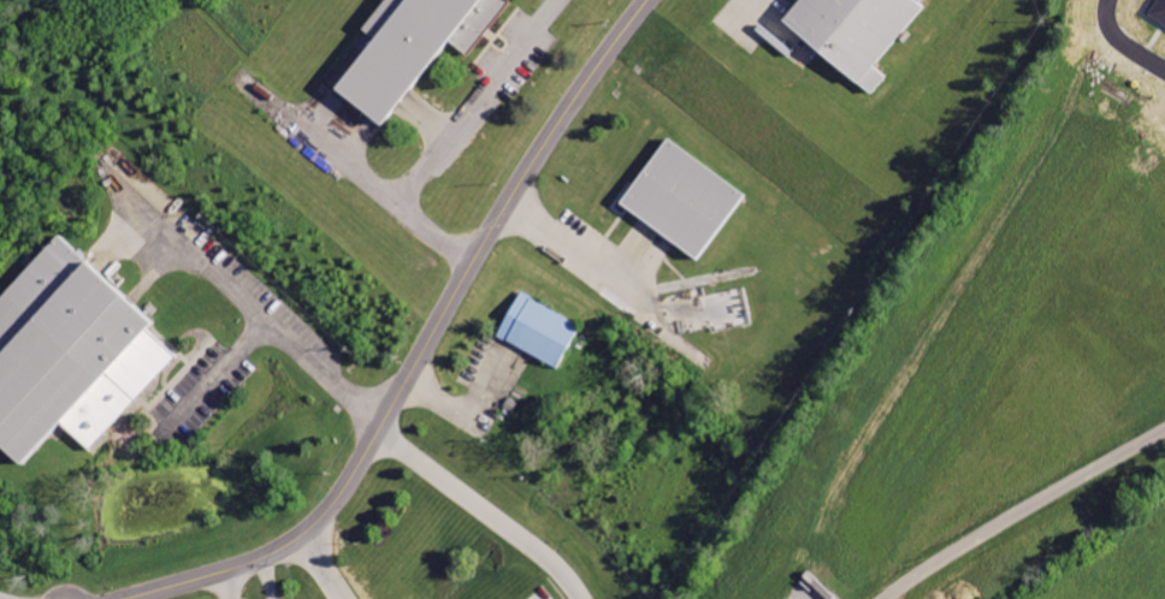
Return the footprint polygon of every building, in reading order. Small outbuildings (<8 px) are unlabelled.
[(449,43),(466,57),(509,2),(506,0),(388,0),(365,29),(379,41),(337,94),(380,129),(449,43)] [(874,101),(888,84),(874,71),(929,10),(918,0),(804,0),(785,22),(874,101)] [(1148,16),(1164,26),(1164,0),(1157,0),(1148,16)] [(620,203),(700,261),(747,195),(668,137),(620,203)] [(29,467),(67,426),(96,452),(183,360),(153,332),(161,324),(65,233),(0,302),(0,440),(29,467)] [(503,339),(563,372),(589,325),(528,292),(503,339)]
